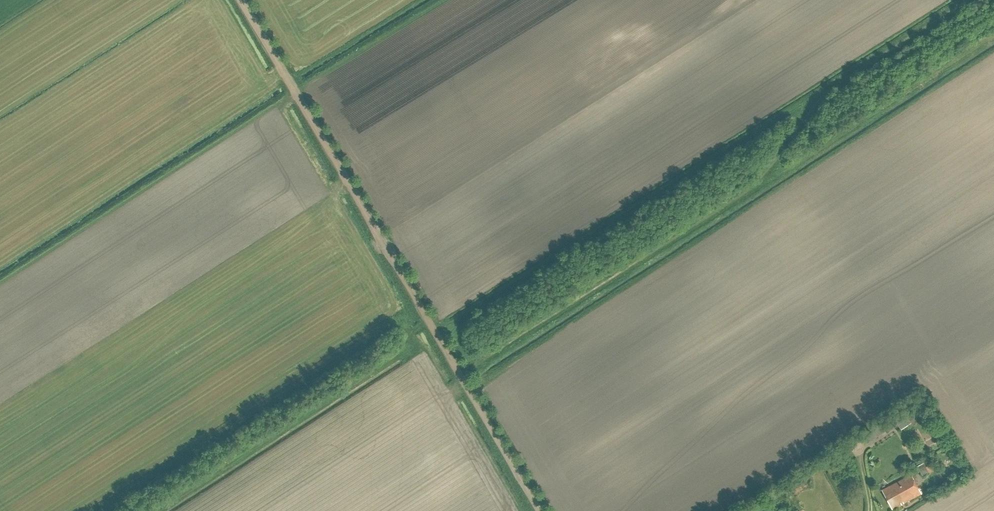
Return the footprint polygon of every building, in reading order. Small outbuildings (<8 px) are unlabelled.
[(901,429),(911,422),(903,411),(893,417),(901,429)] [(872,431),(867,434),(871,441),(876,438),(872,431)] [(924,476),(929,474),(924,463),(918,466),(924,476)] [(892,510),(922,494),(912,474),(882,490),(892,510)]
